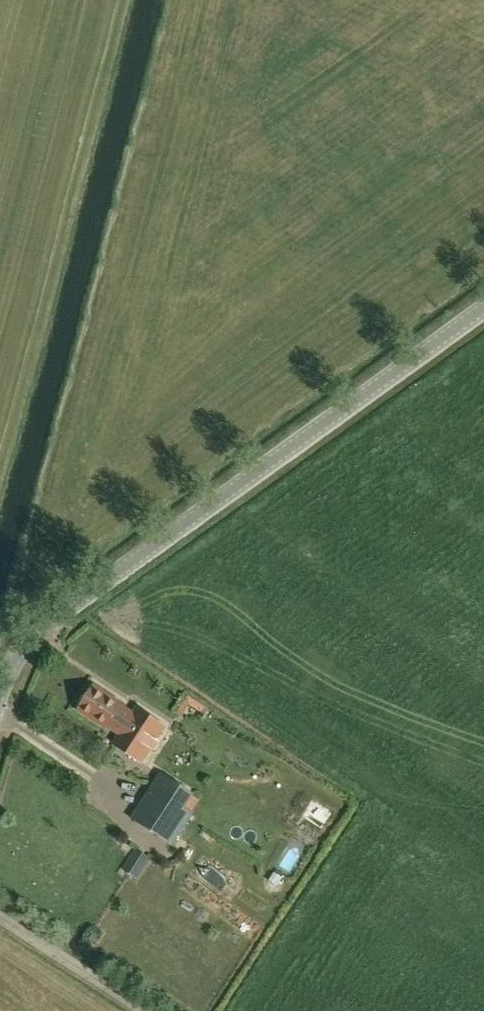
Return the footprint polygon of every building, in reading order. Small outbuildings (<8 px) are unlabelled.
[(94,685),(78,709),(104,727),(117,736),(112,743),(142,762),(165,727),(135,708),(133,711),(120,703),(94,685)] [(163,772),(133,819),(161,837),(182,803),(188,794),(191,790),(163,772)] [(198,800),(188,794),(182,803),(192,809),(198,800)] [(84,815),(79,830),(91,834),(96,819),(84,815)] [(282,879),(274,873),(269,881),(277,887),(282,879)]
